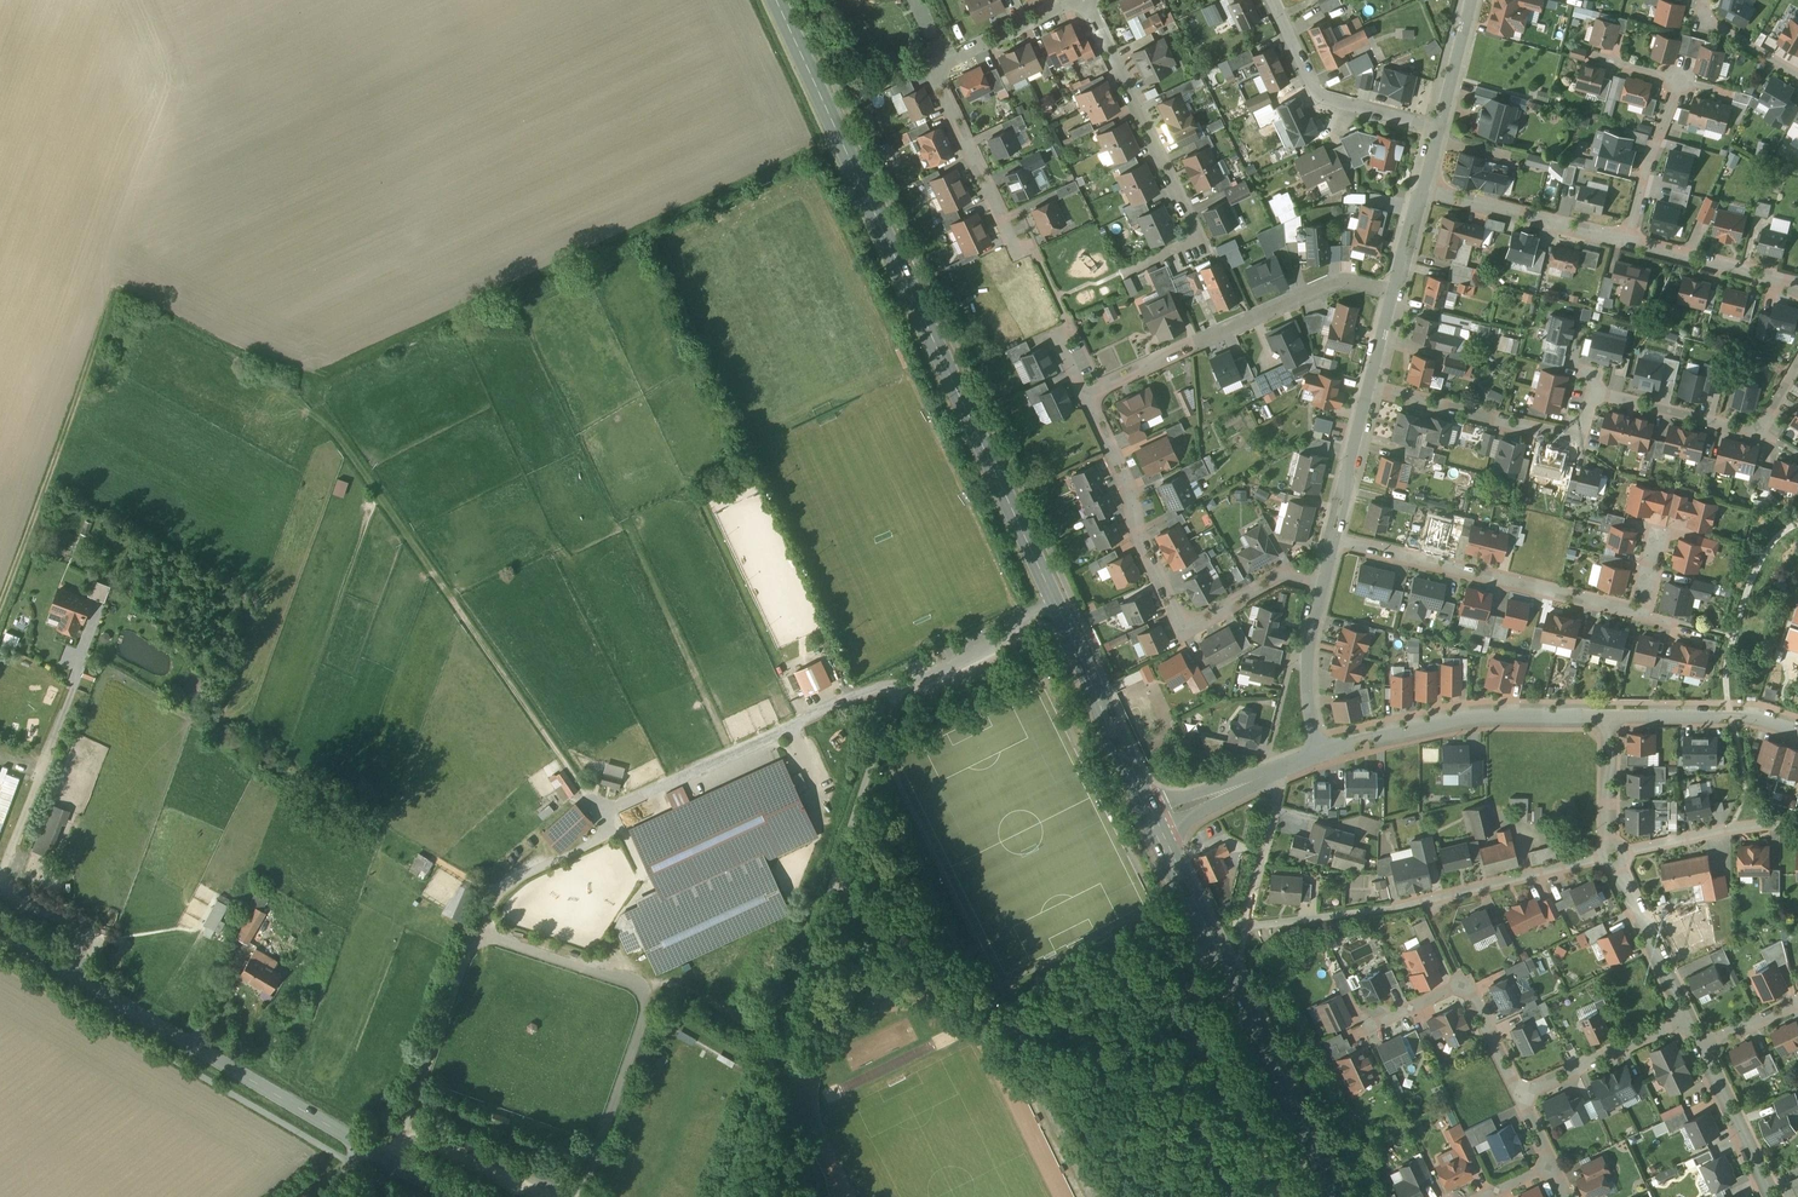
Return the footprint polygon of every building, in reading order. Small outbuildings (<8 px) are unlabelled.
[(967,1),(977,22),(1004,9),(1000,0),(970,0),(967,1)] [(1119,1),(1128,20),(1138,15),(1141,22),(1147,19),(1144,12),(1155,7),(1152,0),(1120,0),(1119,1)] [(1250,0),(1242,0),(1223,9),(1228,18),(1234,15),(1241,29),(1259,21),(1250,0)] [(1519,0),(1498,0),(1497,6),(1496,6),(1495,7),(1493,14),(1494,16),(1491,29),(1499,31),(1504,33),(1512,35),(1514,27),(1523,30),(1529,8),(1531,3),(1521,1),(1519,0)] [(1521,1),(1531,3),(1529,8),(1541,11),(1544,0),(1522,0),(1521,1)] [(1667,2),(1661,0),(1660,7),(1657,20),(1680,26),(1684,6),(1667,2)] [(1722,7),(1723,8),(1721,13),(1726,15),(1727,18),(1732,21),(1735,20),(1744,25),(1751,13),(1750,12),(1742,8),(1743,2),(1741,1),(1741,0),(1723,0),(1722,7)] [(1220,1),(1205,8),(1213,24),(1218,22),(1218,23),(1228,18),(1223,9),(1220,1)] [(1591,19),(1594,9),(1576,5),(1574,14),(1591,19)] [(1141,22),(1147,35),(1151,33),(1164,26),(1158,14),(1147,19),(1141,22)] [(1629,20),(1620,17),(1618,25),(1619,25),(1617,31),(1626,34),(1629,20)] [(1618,25),(1598,19),(1592,42),(1594,43),(1594,45),(1598,46),(1600,44),(1612,48),(1614,43),(1615,43),(1618,33),(1617,32),(1617,31),(1619,25),(1618,25)] [(1351,20),(1332,29),(1338,40),(1346,36),(1356,31),(1351,20)] [(1328,21),(1309,30),(1318,49),(1338,40),(1332,29),(1328,21)] [(1793,21),(1788,28),(1786,28),(1783,34),(1783,37),(1780,43),(1789,48),(1790,48),(1797,52),(1797,24),(1793,21)] [(1079,43),(1071,26),(1061,31),(1061,29),(1057,31),(1070,59),(1077,56),(1078,53),(1082,51),(1083,51),(1079,43)] [(1356,31),(1346,36),(1351,46),(1351,47),(1367,40),(1362,29),(1356,31)] [(1070,59),(1057,31),(1053,33),(1054,35),(1044,39),(1049,50),(1056,64),(1060,62),(1063,63),(1070,59)] [(1147,35),(1129,44),(1133,51),(1155,41),(1151,33),(1147,35)] [(1693,37),(1681,34),(1679,41),(1680,41),(1677,53),(1687,56),(1693,37)] [(1679,41),(1659,35),(1653,56),(1674,62),(1677,53),(1680,41),(1679,41)] [(1346,36),(1338,40),(1342,51),(1351,46),(1346,36)] [(1693,37),(1687,56),(1694,57),(1699,39),(1693,37)] [(1436,39),(1424,47),(1431,56),(1442,49),(1436,39)] [(1699,39),(1694,57),(1700,59),(1703,47),(1705,48),(1707,41),(1699,39)] [(1095,58),(1087,40),(1079,43),(1083,51),(1082,51),(1087,62),(1095,58)] [(1163,40),(1134,54),(1147,83),(1149,82),(1148,80),(1155,77),(1154,74),(1166,68),(1165,65),(1173,61),(1163,40)] [(1338,40),(1318,49),(1327,68),(1347,59),(1342,51),(1338,40)] [(1030,44),(1019,49),(1015,50),(1026,76),(1041,69),(1042,69),(1037,60),(1030,44)] [(1588,50),(1574,46),(1571,56),(1585,60),(1588,50)] [(1705,48),(1703,47),(1700,59),(1697,70),(1717,76),(1724,53),(1705,48)] [(1289,82),(1272,48),(1254,57),(1255,60),(1270,91),(1289,82)] [(1250,49),(1227,60),(1232,71),(1255,60),(1254,57),(1250,49)] [(1011,53),(1000,58),(1007,74),(1012,83),(1012,82),(1026,76),(1015,50),(1010,52),(1011,53)] [(1056,64),(1049,50),(1043,53),(1044,57),(1049,67),(1056,64)] [(1365,54),(1347,62),(1354,76),(1371,68),(1365,54)] [(1049,67),(1044,57),(1037,60),(1042,69),(1041,69),(1045,77),(1052,74),(1049,67)] [(1605,71),(1584,65),(1583,70),(1581,71),(1580,74),(1581,76),(1578,87),(1579,89),(1597,94),(1598,91),(1599,92),(1603,78),(1605,71)] [(980,68),(959,78),(969,100),(979,95),(981,90),(991,86),(992,85),(987,73),(983,75),(980,68)] [(1000,77),(996,68),(987,73),(992,85),(991,86),(994,91),(997,92),(1006,88),(1000,77)] [(1416,76),(1396,71),(1384,68),(1379,92),(1390,95),(1410,100),(1416,76)] [(1007,74),(1000,77),(1006,88),(1007,91),(1014,88),(1012,82),(1012,83),(1007,74)] [(1373,76),(1364,74),(1360,88),(1370,90),(1373,76)] [(910,78),(890,88),(894,95),(901,92),(913,86),(910,78)] [(1612,80),(1603,78),(1599,92),(1598,91),(1597,94),(1597,96),(1599,99),(1607,101),(1612,80)] [(1773,78),(1772,80),(1768,81),(1765,86),(1766,90),(1761,100),(1774,107),(1768,118),(1780,125),(1782,120),(1791,125),(1794,121),(1797,113),(1797,105),(1788,100),(1794,90),(1788,86),(1788,85),(1785,83),(1784,84),(1773,78)] [(1636,81),(1628,79),(1623,99),(1645,105),(1648,97),(1651,85),(1644,83),(1644,81),(1636,79),(1636,81)] [(1093,80),(1078,87),(1082,94),(1096,87),(1093,80)] [(1192,80),(1165,92),(1169,100),(1179,95),(1180,96),(1196,89),(1192,80)] [(1096,87),(1082,94),(1084,98),(1079,100),(1083,109),(1087,107),(1112,95),(1106,82),(1096,87)] [(923,89),(917,92),(913,86),(901,92),(914,119),(933,110),(930,103),(931,103),(928,96),(927,96),(923,89)] [(1502,93),(1477,86),(1473,102),(1487,106),(1489,99),(1495,101),(1497,92),(1502,94),(1502,93)] [(1156,88),(1144,93),(1148,100),(1159,95),(1156,88)] [(1753,96),(1736,91),(1733,101),(1749,105),(1753,96)] [(1266,93),(1247,102),(1251,112),(1271,102),(1266,93)] [(1112,95),(1087,107),(1094,122),(1119,110),(1112,95)] [(1169,100),(1159,105),(1168,123),(1167,124),(1188,114),(1180,96),(1179,95),(1169,100)] [(1761,101),(1753,96),(1749,105),(1756,109),(1761,101)] [(1657,100),(1648,97),(1645,105),(1643,113),(1653,116),(1657,100)] [(1714,102),(1696,97),(1692,111),(1689,122),(1689,123),(1706,128),(1714,102)] [(1296,99),(1278,107),(1283,118),(1288,130),(1284,132),(1289,144),(1293,143),(1295,146),(1319,134),(1312,119),(1307,121),(1296,99)] [(1495,101),(1489,99),(1487,106),(1486,110),(1481,109),(1481,110),(1482,110),(1479,121),(1478,121),(1478,122),(1482,123),(1480,132),(1491,135),(1492,133),(1509,137),(1510,134),(1515,135),(1518,122),(1516,121),(1517,119),(1519,109),(1517,108),(1517,107),(1495,101)] [(1043,111),(1052,107),(1049,100),(1040,104),(1043,111)] [(1731,107),(1714,102),(1706,128),(1724,133),(1731,107)] [(1271,103),(1252,112),(1260,129),(1283,118),(1278,107),(1274,109),(1271,103)] [(1692,111),(1682,108),(1678,123),(1688,126),(1689,123),(1689,122),(1692,111)] [(1188,114),(1167,124),(1175,140),(1178,139),(1195,131),(1192,125),(1195,124),(1190,113),(1188,114)] [(1021,114),(1002,123),(1006,132),(1012,130),(1014,135),(1028,128),(1021,114)] [(1598,120),(1580,115),(1577,125),(1596,130),(1598,120)] [(1208,123),(1211,132),(1224,126),(1221,118),(1208,123)] [(1114,121),(1099,128),(1102,134),(1117,127),(1114,121)] [(1090,122),(1069,131),(1073,140),(1094,130),(1090,122)] [(927,123),(907,132),(912,141),(919,138),(919,137),(931,131),(927,123)] [(1117,127),(1102,134),(1104,139),(1101,140),(1105,148),(1102,150),(1107,148),(1132,136),(1131,136),(1125,123),(1117,127)] [(931,131),(919,137),(919,138),(923,146),(921,151),(923,155),(928,157),(932,165),(954,155),(941,127),(931,131)] [(1006,132),(990,140),(993,147),(992,149),(997,158),(1007,153),(1009,154),(1013,152),(1014,150),(1018,148),(1014,140),(1016,139),(1014,135),(1012,130),(1006,132)] [(1195,131),(1178,139),(1182,147),(1194,141),(1199,139),(1195,131)] [(1400,142),(1379,137),(1359,132),(1358,131),(1341,139),(1343,144),(1346,149),(1334,154),(1341,169),(1353,164),(1354,168),(1364,163),(1359,153),(1370,148),(1368,154),(1374,156),(1373,163),(1393,168),(1400,142)] [(1632,139),(1607,132),(1599,163),(1611,166),(1629,172),(1635,151),(1629,150),(1632,139)] [(1199,139),(1194,141),(1199,152),(1208,148),(1209,148),(1214,146),(1209,134),(1199,139)] [(1132,136),(1107,148),(1114,162),(1134,153),(1138,151),(1131,137),(1132,137),(1132,136)] [(1058,143),(1050,146),(1055,157),(1063,153),(1058,143)] [(1289,144),(1274,151),(1279,161),(1297,152),(1295,146),(1293,143),(1289,144)] [(1341,169),(1334,154),(1346,149),(1343,144),(1324,153),(1323,149),(1297,161),(1309,185),(1327,176),(1328,179),(1328,178),(1334,190),(1348,184),(1341,169)] [(1199,152),(1184,159),(1189,170),(1188,171),(1190,175),(1216,163),(1209,148),(1208,148),(1199,152)] [(1098,154),(1104,166),(1113,162),(1107,149),(1098,154)] [(1670,149),(1663,179),(1688,185),(1696,155),(1670,149)] [(1039,152),(1019,161),(1023,168),(1029,166),(1031,171),(1044,164),(1039,152)] [(1134,153),(1114,162),(1108,165),(1111,172),(1119,169),(1137,160),(1134,153)] [(1484,158),(1461,153),(1453,181),(1477,187),(1477,186),(1487,188),(1490,174),(1481,172),(1484,158)] [(1572,154),(1570,162),(1584,167),(1586,158),(1572,154)] [(1137,160),(1119,169),(1122,175),(1140,167),(1137,160)] [(1216,163),(1190,175),(1192,179),(1193,178),(1198,189),(1214,182),(1223,178),(1222,177),(1216,163)] [(1577,166),(1567,163),(1563,182),(1573,184),(1577,166)] [(1140,167),(1122,175),(1124,180),(1121,182),(1124,190),(1121,191),(1151,177),(1145,164),(1140,167)] [(1508,169),(1493,165),(1490,174),(1487,188),(1487,189),(1502,193),(1502,192),(1508,170),(1508,169)] [(1023,168),(1006,176),(1017,200),(1040,189),(1031,171),(1029,166),(1023,168)] [(938,170),(922,178),(927,188),(933,185),(932,181),(941,177),(938,170)] [(941,177),(932,181),(933,185),(939,196),(963,185),(956,170),(941,177)] [(1514,171),(1508,170),(1502,192),(1508,193),(1514,171)] [(1228,175),(1222,177),(1223,178),(1214,182),(1219,193),(1225,190),(1233,186),(1228,175)] [(1151,177),(1121,191),(1121,192),(1127,189),(1133,203),(1134,204),(1141,200),(1158,192),(1151,178),(1151,177)] [(1076,181),(1056,190),(1060,199),(1080,189),(1076,181)] [(1233,186),(1225,190),(1231,203),(1251,194),(1245,181),(1233,186)] [(963,185),(939,196),(944,208),(946,211),(956,207),(970,200),(963,185)] [(1607,193),(1582,187),(1576,207),(1602,214),(1608,192),(1607,192),(1607,193)] [(1281,193),(1279,192),(1273,195),(1272,197),(1273,198),(1268,200),(1276,216),(1295,207),(1288,191),(1281,194),(1281,193)] [(1364,194),(1348,194),(1343,196),(1343,206),(1363,206),(1364,194)] [(1719,203),(1707,197),(1698,217),(1711,223),(1716,210),(1719,203)] [(1678,203),(1665,199),(1661,213),(1658,212),(1652,231),(1674,238),(1680,219),(1679,218),(1683,205),(1678,203)] [(1133,203),(1123,208),(1127,215),(1144,207),(1141,200),(1134,204),(1133,203)] [(1054,201),(1033,211),(1039,222),(1038,222),(1043,234),(1065,224),(1054,201)] [(1772,204),(1758,201),(1755,214),(1769,218),(1772,204)] [(1227,202),(1205,212),(1209,222),(1209,223),(1214,234),(1216,234),(1233,226),(1231,221),(1235,219),(1227,202)] [(1730,203),(1729,210),(1739,211),(1741,205),(1730,203)] [(1363,206),(1343,206),(1342,221),(1359,222),(1363,206)] [(1383,211),(1363,206),(1359,222),(1356,230),(1376,235),(1383,211)] [(944,208),(938,211),(942,221),(959,214),(956,207),(946,211),(944,208)] [(1144,207),(1127,215),(1132,226),(1141,222),(1139,218),(1147,214),(1144,207)] [(1147,214),(1139,218),(1141,222),(1152,245),(1176,234),(1172,225),(1173,225),(1169,217),(1168,217),(1163,207),(1147,214)] [(1746,217),(1716,210),(1712,220),(1717,222),(1714,234),(1723,236),(1722,239),(1731,241),(1732,238),(1741,241),(1746,217)] [(962,220),(952,225),(954,228),(959,240),(984,228),(976,213),(962,220)] [(959,214),(942,221),(947,231),(954,228),(952,225),(962,220),(959,214)] [(1301,215),(1284,222),(1284,228),(1286,243),(1298,242),(1297,228),(1302,228),(1301,215)] [(1484,227),(1503,230),(1505,220),(1486,217),(1484,227)] [(1463,223),(1444,218),(1435,252),(1454,257),(1459,240),(1463,223)] [(1472,225),(1463,223),(1459,240),(1479,245),(1484,227),(1472,224),(1472,225)] [(1326,226),(1305,228),(1306,241),(1309,264),(1329,262),(1326,226)] [(984,228),(959,240),(965,251),(967,255),(976,250),(991,243),(984,228)] [(1284,228),(1266,236),(1273,251),(1287,245),(1286,243),(1284,228)] [(1302,228),(1297,228),(1298,242),(1306,241),(1305,228),(1302,228)] [(1788,235),(1764,229),(1758,250),(1759,251),(1759,250),(1783,256),(1782,256),(1783,257),(1788,235)] [(1376,235),(1356,230),(1353,246),(1361,248),(1362,250),(1377,254),(1381,237),(1376,235)] [(1522,235),(1513,232),(1507,257),(1532,263),(1538,239),(1530,237),(1530,234),(1522,232),(1522,235)] [(1220,255),(1226,252),(1230,264),(1243,258),(1235,238),(1216,246),(1220,255)] [(1351,245),(1341,245),(1341,261),(1350,261),(1351,245)] [(1583,253),(1556,246),(1551,265),(1564,268),(1562,276),(1572,278),(1574,270),(1575,271),(1577,264),(1580,264),(1583,253)] [(1600,253),(1584,249),(1583,253),(1580,264),(1597,268),(1600,253)] [(976,250),(967,255),(965,251),(958,255),(963,265),(979,257),(976,250)] [(1276,258),(1257,266),(1267,289),(1286,281),(1276,258)] [(1650,270),(1618,261),(1614,279),(1614,280),(1615,281),(1626,284),(1622,299),(1640,303),(1644,288),(1646,288),(1650,270)] [(1199,273),(1198,273),(1205,289),(1208,287),(1228,278),(1222,263),(1199,273)] [(1473,268),(1452,263),(1449,273),(1455,275),(1470,279),(1473,268)] [(1166,266),(1149,273),(1159,297),(1169,293),(1169,295),(1177,291),(1171,277),(1166,266)] [(1186,271),(1171,277),(1177,291),(1181,300),(1195,294),(1188,276),(1186,271)] [(1188,276),(1195,294),(1205,289),(1198,273),(1199,273),(1198,271),(1188,276)] [(1470,279),(1455,275),(1453,282),(1459,284),(1460,283),(1469,285),(1470,279)] [(1123,279),(1131,296),(1137,293),(1130,276),(1123,279)] [(1449,281),(1429,276),(1429,278),(1428,278),(1426,286),(1427,286),(1423,301),(1443,306),(1449,281)] [(1614,279),(1604,277),(1600,296),(1605,297),(1610,299),(1615,281),(1614,280),(1614,279)] [(1228,278),(1208,287),(1213,297),(1206,299),(1212,313),(1219,310),(1219,311),(1228,306),(1229,309),(1237,305),(1236,302),(1237,302),(1227,279),(1229,279),(1228,278)] [(1711,284),(1684,278),(1680,296),(1688,298),(1687,303),(1704,307),(1705,307),(1707,299),(1711,284)] [(1469,285),(1460,283),(1459,284),(1457,291),(1468,294),(1470,286),(1469,285)] [(1748,294),(1727,289),(1722,310),(1742,315),(1743,315),(1744,310),(1748,297),(1748,294)] [(1159,297),(1146,304),(1149,312),(1145,314),(1153,333),(1157,331),(1161,339),(1184,328),(1169,295),(1169,293),(1159,297)] [(1757,300),(1748,297),(1744,310),(1753,313),(1757,300)] [(1715,301),(1707,299),(1705,307),(1704,307),(1704,308),(1713,311),(1715,301)] [(1104,307),(1110,321),(1119,316),(1113,303),(1104,307)] [(1358,308),(1338,303),(1337,308),(1331,306),(1328,317),(1334,318),(1332,326),(1332,327),(1352,332),(1352,331),(1358,308)] [(1776,304),(1773,316),(1770,327),(1776,328),(1793,333),(1797,314),(1797,310),(1776,304)] [(1584,307),(1581,317),(1589,319),(1592,309),(1584,307)] [(1753,313),(1744,310),(1743,315),(1742,315),(1741,318),(1751,321),(1753,313)] [(1319,313),(1304,316),(1309,334),(1321,331),(1325,315),(1319,313)] [(1460,318),(1441,313),(1439,321),(1438,322),(1457,327),(1458,327),(1460,318)] [(1773,316),(1761,313),(1756,335),(1774,339),(1776,328),(1770,327),(1773,316)] [(1575,320),(1551,314),(1547,327),(1548,327),(1548,330),(1549,331),(1548,335),(1548,339),(1561,342),(1558,353),(1565,355),(1567,346),(1568,344),(1569,344),(1571,336),(1573,337),(1575,329),(1573,328),(1575,320)] [(1439,321),(1419,316),(1413,340),(1432,345),(1433,345),(1438,322),(1439,321)] [(1457,327),(1438,322),(1433,345),(1432,345),(1432,346),(1454,351),(1457,338),(1454,337),(1457,327)] [(1297,324),(1287,329),(1286,326),(1267,334),(1278,357),(1286,354),(1290,363),(1291,364),(1303,359),(1308,356),(1299,337),(1303,336),(1297,324)] [(1352,332),(1332,327),(1332,326),(1331,326),(1326,346),(1337,348),(1338,350),(1344,351),(1346,350),(1349,351),(1353,332),(1352,331),(1352,332)] [(1626,339),(1596,332),(1592,345),(1590,356),(1600,359),(1599,361),(1608,363),(1609,361),(1620,363),(1626,339)] [(1497,348),(1515,353),(1519,339),(1501,334),(1497,348)] [(1027,341),(1007,350),(1013,363),(1020,360),(1020,358),(1021,355),(1031,350),(1027,341)] [(1055,369),(1045,347),(1023,358),(1033,379),(1055,369)] [(1313,353),(1308,356),(1303,359),(1307,372),(1308,372),(1308,373),(1317,368),(1316,366),(1314,355),(1313,353)] [(1236,365),(1231,354),(1213,362),(1218,372),(1213,374),(1218,385),(1222,383),(1223,384),(1241,376),(1239,373),(1240,373),(1236,365)] [(1332,360),(1314,355),(1316,366),(1330,369),(1332,360)] [(1435,361),(1414,355),(1408,380),(1429,385),(1432,374),(1435,361)] [(1466,363),(1446,358),(1443,370),(1463,376),(1466,363)] [(1291,364),(1290,363),(1287,364),(1290,372),(1294,370),(1297,376),(1307,372),(1303,359),(1291,364)] [(1664,365),(1640,359),(1634,383),(1658,389),(1664,365)] [(1560,366),(1541,362),(1539,371),(1544,372),(1544,371),(1558,375),(1560,366)] [(1287,364),(1276,369),(1283,385),(1298,378),(1297,376),(1294,370),(1290,372),(1287,364)] [(1704,375),(1686,371),(1680,395),(1702,400),(1704,394),(1703,394),(1705,388),(1722,392),(1726,374),(1728,369),(1707,364),(1704,375)] [(1738,366),(1729,364),(1728,369),(1726,374),(1735,377),(1738,366)] [(1317,368),(1308,373),(1307,374),(1319,377),(1320,375),(1321,369),(1317,368)] [(1276,369),(1255,378),(1263,395),(1283,385),(1276,369)] [(1558,375),(1544,371),(1544,372),(1540,389),(1564,395),(1566,389),(1565,389),(1568,377),(1558,375)] [(1340,380),(1320,375),(1319,377),(1307,374),(1304,387),(1311,389),(1310,391),(1312,394),(1315,395),(1313,402),(1333,407),(1334,405),(1340,407),(1343,394),(1337,392),(1340,380)] [(1444,377),(1432,374),(1429,385),(1441,389),(1444,377)] [(1045,381),(1025,391),(1032,405),(1043,400),(1041,396),(1050,392),(1045,381)] [(1202,383),(1194,384),(1196,403),(1203,402),(1202,383)] [(1759,388),(1736,383),(1731,405),(1741,407),(1740,411),(1746,412),(1747,409),(1754,410),(1759,388)] [(1050,392),(1041,396),(1043,400),(1052,420),(1073,410),(1068,400),(1069,400),(1069,399),(1068,399),(1065,393),(1066,393),(1066,392),(1065,392),(1062,386),(1050,392)] [(1197,412),(1191,388),(1178,391),(1185,415),(1197,412)] [(1486,399),(1499,405),(1504,394),(1490,388),(1486,399)] [(1149,389),(1118,404),(1126,421),(1129,427),(1139,422),(1157,414),(1151,401),(1154,399),(1149,389)] [(1564,395),(1540,389),(1535,406),(1559,412),(1562,400),(1563,401),(1564,395)] [(1546,419),(1548,410),(1534,407),(1530,406),(1527,415),(1546,419)] [(1634,419),(1627,417),(1627,418),(1623,417),(1623,414),(1616,412),(1615,415),(1607,414),(1606,418),(1599,416),(1596,430),(1603,432),(1602,439),(1617,443),(1618,440),(1632,443),(1631,446),(1639,448),(1640,445),(1647,447),(1648,447),(1650,439),(1654,425),(1646,423),(1647,420),(1639,418),(1638,421),(1634,420),(1634,419)] [(1420,418),(1399,413),(1393,439),(1406,442),(1405,446),(1406,446),(1412,448),(1413,444),(1414,444),(1414,443),(1420,419),(1420,418)] [(1431,421),(1420,419),(1414,443),(1422,445),(1426,446),(1428,439),(1446,444),(1451,423),(1441,421),(1440,419),(1434,417),(1431,419),(1431,421)] [(1139,422),(1129,427),(1126,421),(1122,423),(1132,445),(1147,438),(1139,422)] [(1329,423),(1319,421),(1316,430),(1326,433),(1329,423)] [(1181,422),(1166,429),(1170,439),(1186,431),(1181,422)] [(1684,429),(1684,430),(1671,427),(1667,443),(1665,449),(1666,449),(1666,451),(1682,455),(1689,431),(1684,429)] [(1706,436),(1693,433),(1693,432),(1689,431),(1682,455),(1699,459),(1700,457),(1701,458),(1701,455),(1706,436)] [(1495,435),(1486,433),(1480,454),(1489,456),(1495,435)] [(1167,438),(1137,452),(1141,460),(1140,461),(1143,466),(1144,467),(1148,475),(1153,472),(1160,469),(1165,467),(1167,468),(1174,464),(1175,462),(1178,460),(1167,438)] [(1331,441),(1318,438),(1301,447),(1300,453),(1310,456),(1310,453),(1327,457),(1331,441)] [(1502,441),(1494,439),(1490,455),(1497,457),(1502,441)] [(1650,439),(1648,447),(1647,447),(1644,459),(1653,462),(1654,458),(1658,441),(1650,439)] [(1734,443),(1723,440),(1719,460),(1716,469),(1717,469),(1734,473),(1735,468),(1741,444),(1734,442),(1734,443)] [(1511,443),(1502,441),(1497,457),(1495,465),(1518,471),(1519,471),(1522,457),(1525,444),(1512,441),(1511,443)] [(1667,443),(1658,441),(1654,458),(1663,460),(1666,451),(1666,449),(1665,449),(1667,443)] [(1422,445),(1414,443),(1414,444),(1413,444),(1412,448),(1406,446),(1404,454),(1419,458),(1422,445)] [(1746,445),(1741,444),(1735,468),(1752,473),(1752,471),(1753,471),(1755,465),(1759,449),(1745,446),(1746,445)] [(1426,446),(1422,445),(1419,458),(1426,460),(1430,461),(1433,448),(1426,446)] [(1310,456),(1300,453),(1291,487),(1318,494),(1322,481),(1321,481),(1327,457),(1310,453),(1310,456)] [(1419,458),(1404,454),(1402,462),(1401,463),(1424,469),(1426,460),(1419,458)] [(1446,457),(1435,454),(1433,461),(1444,464),(1446,457)] [(1710,457),(1701,455),(1701,458),(1700,457),(1699,459),(1696,472),(1706,474),(1710,457)] [(1402,462),(1383,457),(1377,481),(1396,485),(1401,463),(1402,462)] [(1531,459),(1522,457),(1519,471),(1518,471),(1516,478),(1525,480),(1531,459)] [(1710,457),(1706,474),(1715,477),(1717,469),(1716,469),(1719,460),(1710,457)] [(1202,459),(1184,467),(1188,477),(1207,468),(1202,459)] [(1783,462),(1783,463),(1776,461),(1774,469),(1771,483),(1772,483),(1782,485),(1781,487),(1795,490),(1797,491),(1797,488),(1797,467),(1796,466),(1796,465),(1783,462)] [(1763,467),(1755,465),(1753,471),(1752,471),(1752,473),(1749,481),(1759,484),(1763,467)] [(1095,466),(1086,470),(1084,470),(1077,473),(1077,474),(1073,476),(1080,490),(1080,491),(1096,484),(1103,481),(1095,466)] [(1593,468),(1591,469),(1584,467),(1580,482),(1575,503),(1581,504),(1584,491),(1588,492),(1589,490),(1597,492),(1601,477),(1602,471),(1601,470),(1593,468)] [(1774,469),(1763,467),(1759,484),(1758,488),(1770,491),(1772,483),(1771,483),(1774,469)] [(1160,469),(1153,472),(1157,480),(1163,477),(1160,469)] [(1184,475),(1160,487),(1171,510),(1182,505),(1181,504),(1193,498),(1187,485),(1188,484),(1184,475)] [(1608,478),(1601,477),(1597,492),(1604,494),(1608,478)] [(336,478),(333,494),(344,496),(347,481),(336,478)] [(1580,482),(1571,479),(1566,500),(1575,503),(1580,482)] [(1096,484),(1080,491),(1080,490),(1078,491),(1081,499),(1099,490),(1096,484)] [(1663,493),(1637,486),(1635,496),(1634,496),(1632,497),(1628,510),(1649,515),(1652,507),(1659,509),(1663,493)] [(1099,490),(1081,499),(1085,506),(1087,505),(1087,504),(1102,497),(1099,490)] [(1675,495),(1664,492),(1663,493),(1659,509),(1659,511),(1670,513),(1675,495)] [(1102,497),(1087,504),(1087,505),(1096,524),(1105,519),(1103,515),(1116,509),(1109,494),(1102,497)] [(1304,498),(1289,494),(1287,502),(1291,503),(1291,502),(1303,505),(1304,498)] [(1686,498),(1675,495),(1670,513),(1682,516),(1682,515),(1685,502),(1686,498)] [(1417,504),(1393,498),(1391,508),(1414,514),(1417,504)] [(1717,505),(1696,500),(1695,505),(1685,502),(1682,515),(1692,518),(1690,526),(1710,531),(1714,517),(1715,517),(1718,506),(1717,505)] [(1303,505),(1291,502),(1291,503),(1287,518),(1310,524),(1314,508),(1303,505)] [(1391,508),(1371,503),(1365,527),(1385,532),(1391,508)] [(1626,517),(1605,512),(1600,530),(1612,533),(1613,527),(1623,529),(1626,517)] [(1182,513),(1166,522),(1170,530),(1177,526),(1178,527),(1179,526),(1187,522),(1182,513)] [(1465,517),(1461,534),(1469,536),(1472,526),(1473,527),(1474,519),(1465,517)] [(1272,530),(1265,518),(1258,522),(1260,526),(1266,536),(1273,532),(1272,530)] [(1287,518),(1286,518),(1282,532),(1282,533),(1295,537),(1305,539),(1309,524),(1310,524),(1287,518)] [(1096,524),(1087,528),(1091,535),(1093,534),(1093,533),(1108,526),(1105,519),(1096,524)] [(1108,526),(1093,533),(1093,534),(1100,548),(1103,547),(1105,547),(1112,544),(1112,542),(1122,538),(1115,523),(1108,526)] [(1473,527),(1472,526),(1469,536),(1466,551),(1478,554),(1477,555),(1482,556),(1490,523),(1488,530),(1473,527)] [(1499,533),(1489,531),(1490,523),(1482,556),(1485,557),(1485,559),(1494,561),(1495,558),(1501,560),(1505,544),(1507,537),(1506,537),(1500,536),(1499,533)] [(1512,524),(1508,526),(1506,537),(1507,537),(1505,544),(1514,547),(1519,525),(1512,524)] [(1170,530),(1158,537),(1164,549),(1163,549),(1166,553),(1188,541),(1179,526),(1178,527),(1177,526),(1170,530)] [(1266,536),(1260,526),(1246,534),(1252,546),(1238,554),(1248,571),(1277,555),(1268,537),(1267,538),(1266,536)] [(1623,529),(1613,527),(1612,533),(1611,537),(1613,538),(1611,546),(1632,551),(1633,550),(1636,541),(1634,540),(1636,533),(1623,529)] [(1295,537),(1282,533),(1282,532),(1272,530),(1273,532),(1278,541),(1293,545),(1295,537)] [(1719,540),(1700,536),(1698,545),(1704,546),(1704,547),(1717,550),(1719,540)] [(1188,541),(1166,553),(1168,557),(1169,557),(1175,569),(1190,560),(1195,558),(1194,557),(1196,556),(1188,541)] [(1698,545),(1681,541),(1680,548),(1677,547),(1674,559),(1677,559),(1675,566),(1698,572),(1700,562),(1702,562),(1704,555),(1702,554),(1704,547),(1704,546),(1698,545)] [(1115,550),(1097,560),(1101,569),(1110,565),(1110,564),(1119,559),(1115,550)] [(1196,556),(1194,557),(1195,558),(1190,560),(1195,568),(1210,560),(1211,559),(1207,553),(1204,552),(1196,556)] [(1623,559),(1602,554),(1599,564),(1604,565),(1621,569),(1623,559)] [(1119,559),(1110,564),(1110,565),(1114,573),(1113,575),(1119,587),(1139,577),(1129,555),(1119,559)] [(1210,560),(1195,568),(1198,574),(1206,570),(1207,572),(1214,568),(1210,560)] [(1621,569),(1604,565),(1599,586),(1601,586),(1603,588),(1609,590),(1611,589),(1624,592),(1629,570),(1621,569)] [(1236,566),(1228,571),(1235,584),(1243,580),(1236,566)] [(1393,573),(1362,566),(1355,592),(1383,598),(1383,596),(1387,597),(1389,588),(1393,573)] [(1198,574),(1184,582),(1197,605),(1225,590),(1218,578),(1213,582),(1207,572),(1206,570),(1198,574)] [(1444,586),(1415,579),(1409,602),(1411,602),(1407,615),(1420,618),(1423,605),(1438,608),(1439,609),(1441,600),(1444,586)] [(1713,583),(1694,579),(1692,589),(1711,593),(1713,583)] [(93,582),(87,597),(104,604),(110,588),(93,582)] [(1692,589),(1668,583),(1662,607),(1689,613),(1691,606),(1690,604),(1692,596),(1709,600),(1711,593),(1692,589)] [(1403,591),(1389,588),(1387,597),(1383,596),(1383,598),(1381,606),(1399,610),(1403,591)] [(1478,591),(1467,589),(1464,603),(1463,603),(1461,611),(1462,611),(1461,613),(1478,618),(1485,619),(1486,613),(1491,594),(1486,593),(1486,594),(1478,592),(1478,591)] [(93,603),(58,590),(49,612),(63,617),(58,630),(75,636),(80,624),(84,626),(93,603)] [(1278,597),(1272,597),(1272,606),(1285,606),(1286,592),(1278,592),(1278,597)] [(1147,593),(1123,604),(1125,610),(1117,613),(1123,627),(1155,612),(1147,593)] [(1117,599),(1103,605),(1109,617),(1117,613),(1125,610),(1123,604),(1120,605),(1117,599)] [(1455,603),(1441,600),(1439,609),(1438,608),(1436,616),(1451,620),(1455,603)] [(1528,605),(1508,600),(1504,618),(1503,623),(1509,625),(1523,628),(1528,605)] [(1797,652),(1797,604),(1797,603),(1784,647),(1797,652)] [(1103,605),(1086,613),(1092,625),(1109,617),(1103,605)] [(1281,613),(1261,608),(1256,607),(1254,607),(1253,608),(1252,609),(1250,618),(1257,620),(1253,638),(1280,645),(1284,628),(1277,626),(1281,613)] [(12,626),(25,632),(31,618),(18,612),(12,626)] [(1486,613),(1485,619),(1478,618),(1475,633),(1491,637),(1496,615),(1486,613)] [(1557,615),(1549,613),(1545,629),(1543,640),(1544,640),(1558,643),(1565,617),(1562,616),(1557,615)] [(1504,618),(1496,615),(1491,637),(1505,640),(1509,625),(1503,623),(1504,618)] [(1568,618),(1565,617),(1558,643),(1573,647),(1574,647),(1577,636),(1580,621),(1573,619),(1568,618)] [(1368,626),(1352,622),(1350,629),(1366,633),(1368,626)] [(1148,623),(1128,632),(1134,644),(1142,641),(1139,635),(1151,630),(1148,623)] [(1604,627),(1597,625),(1593,640),(1590,651),(1591,651),(1606,655),(1612,629),(1609,628),(1604,626),(1604,627)] [(1151,630),(1139,635),(1142,641),(1143,645),(1145,644),(1149,652),(1155,649),(1156,650),(1161,648),(1162,646),(1168,643),(1169,642),(1165,633),(1163,632),(1160,626),(1151,630)] [(1228,629),(1212,637),(1200,644),(1201,645),(1211,664),(1212,665),(1224,658),(1222,655),(1237,646),(1240,650),(1250,644),(1241,627),(1231,632),(1229,628),(1228,628),(1228,629)] [(1545,629),(1536,627),(1531,648),(1539,650),(1542,648),(1544,640),(1543,640),(1545,629)] [(1350,629),(1344,628),(1342,635),(1339,634),(1337,642),(1340,643),(1339,647),(1338,647),(1336,654),(1338,654),(1336,659),(1334,658),(1332,666),(1335,667),(1333,674),(1338,675),(1355,679),(1358,680),(1362,664),(1359,663),(1362,649),(1365,650),(1369,634),(1366,633),(1350,629)] [(1620,630),(1615,629),(1612,629),(1606,655),(1621,659),(1628,632),(1620,630)] [(1126,633),(1103,644),(1105,651),(1131,641),(1126,633)] [(1408,668),(1418,668),(1419,637),(1409,636),(1408,668)] [(1586,639),(1577,636),(1574,647),(1573,647),(1571,655),(1573,658),(1581,660),(1586,639)] [(1652,638),(1643,636),(1641,637),(1637,658),(1645,659),(1644,662),(1648,663),(1654,664),(1656,656),(1660,641),(1653,640),(1652,638)] [(1718,642),(1704,638),(1701,650),(1709,652),(1709,653),(1714,654),(1718,642)] [(1586,639),(1581,660),(1586,661),(1589,659),(1591,651),(1590,651),(1593,640),(1586,639)] [(1688,647),(1675,644),(1671,660),(1669,669),(1670,669),(1686,673),(1693,647),(1688,646),(1688,647)] [(1283,650),(1262,645),(1260,654),(1266,655),(1264,662),(1280,666),(1283,650)] [(1701,650),(1697,649),(1697,648),(1693,647),(1686,673),(1703,677),(1709,653),(1709,652),(1701,650)] [(1181,654),(1159,667),(1171,687),(1186,678),(1193,674),(1190,669),(1181,654)] [(1664,658),(1656,656),(1654,664),(1648,663),(1645,676),(1659,679),(1664,658)] [(1453,665),(1443,665),(1443,664),(1442,685),(1442,693),(1460,693),(1460,680),(1460,658),(1454,658),(1453,665)] [(1664,658),(1659,679),(1667,681),(1670,669),(1669,669),(1671,660),(1664,658)] [(1511,663),(1493,659),(1487,686),(1508,691),(1511,680),(1515,664),(1511,663)] [(1526,663),(1512,659),(1511,663),(1515,664),(1511,680),(1522,682),(1526,663)] [(820,660),(794,672),(805,696),(831,683),(820,660)] [(1264,662),(1254,660),(1253,664),(1252,663),(1252,664),(1242,662),(1240,672),(1240,673),(1250,675),(1250,678),(1259,681),(1271,683),(1275,665),(1280,666),(1264,662)] [(1149,663),(1141,667),(1148,682),(1155,678),(1149,663)] [(1429,671),(1419,671),(1419,669),(1418,669),(1417,691),(1417,698),(1435,699),(1435,685),(1435,664),(1429,663),(1429,671)] [(1198,665),(1190,669),(1193,674),(1186,678),(1194,693),(1209,684),(1198,665)] [(1404,667),(1392,666),(1391,680),(1393,680),(1393,676),(1404,676),(1404,669),(1404,667)] [(83,668),(80,677),(94,682),(97,673),(83,668)] [(1404,676),(1393,676),(1393,680),(1392,704),(1410,704),(1410,691),(1410,669),(1404,669),(1404,676)] [(1117,690),(1129,717),(1152,707),(1137,673),(1134,674),(1137,681),(1117,690)] [(1250,675),(1240,673),(1238,681),(1247,683),(1249,682),(1258,684),(1259,681),(1250,678),(1250,675)] [(1355,679),(1338,675),(1333,694),(1346,692),(1352,690),(1355,679)] [(1352,690),(1346,692),(1347,699),(1358,697),(1359,703),(1370,701),(1367,687),(1352,690)] [(1347,699),(1333,702),(1337,720),(1341,720),(1342,721),(1348,719),(1349,718),(1362,715),(1359,703),(1358,697),(1347,699)] [(1239,708),(1237,722),(1253,725),(1256,712),(1239,708)] [(1237,722),(1232,721),(1228,742),(1256,747),(1261,727),(1253,725),(1237,722)] [(1655,735),(1629,735),(1629,754),(1648,755),(1648,752),(1655,752),(1655,735)] [(1701,737),(1685,737),(1685,763),(1701,763),(1701,737)] [(1701,737),(1701,763),(1717,763),(1717,737),(1701,737)] [(1788,747),(1771,742),(1769,747),(1765,760),(1763,767),(1781,773),(1788,747)] [(1223,743),(1208,747),(1210,755),(1225,751),(1223,743)] [(1769,747),(1762,745),(1758,758),(1765,760),(1769,747)] [(1467,747),(1443,747),(1443,772),(1467,772),(1467,747)] [(1788,747),(1781,773),(1797,778),(1797,750),(1788,747)] [(1629,754),(1628,754),(1628,766),(1645,766),(1648,766),(1648,755),(1629,754)] [(817,835),(781,757),(691,798),(685,783),(664,792),(671,808),(628,828),(656,891),(634,901),(638,909),(622,917),(618,928),(628,952),(645,944),(657,971),(788,912),(764,859),(817,835)] [(619,788),(625,767),(606,762),(600,783),(619,788)] [(19,776),(7,773),(9,767),(2,765),(1,770),(0,770),(0,836),(19,776)] [(1648,766),(1645,766),(1645,775),(1653,775),(1653,781),(1666,781),(1666,766),(1648,766)] [(564,768),(548,778),(564,801),(579,791),(564,768)] [(1353,771),(1344,771),(1344,790),(1344,797),(1346,797),(1361,797),(1361,769),(1353,769),(1353,771)] [(1368,769),(1361,769),(1361,797),(1377,797),(1377,795),(1377,778),(1377,771),(1368,771),(1368,769)] [(1645,775),(1630,775),(1630,782),(1628,784),(1628,792),(1630,794),(1651,794),(1651,785),(1653,785),(1653,781),(1653,775),(1645,775)] [(1717,776),(1698,780),(1699,784),(1690,785),(1691,789),(1693,797),(1709,794),(1709,795),(1720,792),(1717,776)] [(1330,782),(1313,782),(1313,808),(1330,808),(1330,806),(1330,790),(1330,782)] [(1709,794),(1693,797),(1691,789),(1685,790),(1691,818),(1713,814),(1709,795),(1709,794)] [(1344,790),(1337,790),(1337,806),(1346,806),(1346,797),(1344,797),(1344,790)] [(1670,800),(1653,800),(1653,810),(1670,810),(1670,800)] [(1715,803),(1716,812),(1725,810),(1723,801),(1715,803)] [(560,856),(594,824),(575,803),(541,835),(560,856)] [(542,819),(554,810),(549,804),(537,814),(542,819)] [(70,812),(50,805),(33,851),(53,859),(70,812)] [(1486,805),(1463,811),(1468,832),(1474,830),(1476,838),(1493,834),(1486,805)] [(1527,809),(1520,809),(1519,822),(1527,823),(1527,820),(1534,820),(1534,814),(1527,813),(1527,809)] [(1653,810),(1628,809),(1628,830),(1644,830),(1646,833),(1651,833),(1653,830),(1653,819),(1670,820),(1670,810),(1653,810)] [(1335,829),(1315,823),(1310,840),(1295,836),(1290,853),(1306,857),(1307,857),(1306,860),(1315,863),(1316,860),(1326,862),(1330,847),(1336,849),(1350,853),(1351,846),(1355,834),(1335,829)] [(1509,829),(1497,832),(1500,843),(1479,849),(1481,858),(1485,874),(1518,865),(1509,829)] [(1430,837),(1411,842),(1415,858),(1423,856),(1425,861),(1435,858),(1430,837)] [(1467,843),(1439,850),(1445,870),(1462,866),(1463,867),(1472,865),(1471,861),(1481,858),(1479,849),(1477,840),(1467,843)] [(1216,848),(1195,858),(1206,881),(1227,871),(1220,858),(1230,853),(1225,844),(1216,848)] [(1366,850),(1351,846),(1350,853),(1336,849),(1332,866),(1353,872),(1354,870),(1362,872),(1366,859),(1364,858),(1366,850)] [(1759,846),(1751,846),(1750,847),(1740,847),(1740,858),(1738,860),(1738,866),(1740,868),(1740,874),(1763,874),(1769,874),(1769,870),(1769,847),(1760,847),(1759,846)] [(1536,851),(1529,853),(1532,865),(1539,864),(1536,851)] [(28,857),(17,853),(9,876),(20,880),(28,857)] [(423,878),(433,862),(418,853),(408,869),(423,878)] [(1391,856),(1378,859),(1377,875),(1384,875),(1384,876),(1394,874),(1392,863),(1393,863),(1391,856)] [(1393,863),(1392,863),(1394,874),(1399,893),(1418,888),(1419,889),(1430,887),(1431,885),(1425,861),(1423,856),(1415,858),(1393,863)] [(1708,856),(1662,865),(1667,889),(1703,882),(1713,880),(1713,879),(1708,856)] [(1781,870),(1769,870),(1769,874),(1763,874),(1763,891),(1780,892),(1781,870)] [(1302,878),(1272,876),(1269,900),(1300,902),(1300,901),(1301,883),(1302,878)] [(1713,880),(1703,882),(1707,899),(1728,895),(1724,877),(1713,879),(1713,880)] [(1593,881),(1572,892),(1576,901),(1581,911),(1603,901),(1593,881)] [(443,913),(462,922),(477,893),(457,883),(443,913)] [(1312,884),(1301,883),(1300,901),(1310,902),(1312,884)] [(1551,897),(1541,902),(1546,912),(1549,919),(1559,914),(1557,910),(1554,904),(1551,897)] [(215,899),(201,933),(211,937),(213,930),(221,933),(232,906),(215,899)] [(1535,899),(1527,903),(1526,901),(1514,906),(1515,909),(1507,912),(1516,932),(1518,931),(1521,932),(1526,929),(1527,927),(1535,923),(1536,919),(1535,917),(1546,912),(1541,903),(1537,905),(1535,899)] [(1564,899),(1554,904),(1557,910),(1576,901),(1567,905),(1564,899)] [(248,905),(231,937),(248,946),(265,914),(248,905)] [(1485,911),(1463,921),(1464,923),(1463,927),(1465,931),(1468,932),(1473,942),(1494,932),(1495,932),(1493,928),(1485,911)] [(1426,919),(1412,926),(1421,945),(1427,942),(1427,943),(1435,939),(1426,919)] [(1603,922),(1584,931),(1591,945),(1603,940),(1602,938),(1609,935),(1603,922)] [(1503,923),(1493,928),(1495,932),(1494,932),(1501,946),(1512,941),(1503,923)] [(1609,935),(1602,938),(1603,940),(1608,950),(1607,954),(1611,962),(1633,952),(1628,943),(1629,942),(1626,936),(1625,936),(1622,929),(1609,935)] [(1783,940),(1762,950),(1770,967),(1775,965),(1771,955),(1785,948),(1783,940)] [(1421,945),(1405,952),(1408,960),(1407,961),(1410,967),(1412,967),(1415,974),(1412,976),(1418,990),(1440,980),(1434,967),(1438,965),(1427,943),(1427,942),(1421,945)] [(1371,945),(1344,952),(1348,967),(1374,961),(1371,945)] [(1554,953),(1561,957),(1565,949),(1558,945),(1554,953)] [(1724,948),(1710,954),(1715,965),(1716,965),(1718,969),(1726,965),(1731,963),(1724,948)] [(251,956),(239,979),(270,996),(282,973),(251,956)] [(1524,960),(1504,969),(1508,978),(1512,976),(1514,981),(1524,976),(1530,973),(1524,960)] [(1740,982),(1731,963),(1726,965),(1735,985),(1740,982)] [(1715,965),(1690,977),(1699,997),(1700,996),(1709,992),(1725,984),(1718,969),(1716,965),(1715,965)] [(1770,967),(1757,973),(1760,979),(1755,982),(1761,994),(1762,994),(1765,1000),(1787,989),(1775,965),(1770,967)] [(1392,969),(1381,974),(1388,988),(1398,983),(1392,969)] [(1342,971),(1333,975),(1342,995),(1352,990),(1342,971)] [(1379,971),(1359,981),(1363,988),(1362,988),(1365,994),(1369,1001),(1389,991),(1388,988),(1381,974),(1379,971)] [(1508,978),(1491,986),(1503,1012),(1534,998),(1535,995),(1533,990),(1531,989),(1530,989),(1524,976),(1514,981),(1512,976),(1508,978)] [(1709,992),(1700,996),(1703,1003),(1712,999),(1709,992)] [(1339,996),(1317,1006),(1328,1028),(1349,1018),(1339,996)] [(1604,998),(1595,1002),(1599,1011),(1600,1011),(1605,1022),(1614,1017),(1604,998)] [(1538,1005),(1520,1013),(1525,1024),(1532,1021),(1532,1022),(1544,1016),(1538,1005)] [(1453,1009),(1437,1017),(1445,1033),(1450,1044),(1455,1042),(1456,1046),(1465,1041),(1464,1038),(1466,1037),(1463,1030),(1466,1028),(1461,1017),(1457,1019),(1453,1009)] [(1599,1011),(1581,1020),(1593,1044),(1611,1035),(1605,1022),(1600,1011),(1599,1011)] [(1437,1017),(1428,1021),(1435,1037),(1445,1033),(1437,1017)] [(1525,1024),(1512,1031),(1523,1054),(1543,1044),(1532,1022),(1532,1021),(1525,1024)] [(1773,1033),(1783,1055),(1795,1049),(1796,1045),(1797,1045),(1797,1024),(1797,1022),(1773,1033)] [(537,1024),(531,1023),(527,1026),(527,1031),(532,1034),(537,1031),(537,1024)] [(1416,1030),(1405,1035),(1414,1054),(1415,1054),(1425,1049),(1416,1030)] [(687,1034),(684,1040),(692,1044),(695,1039),(687,1034)] [(1392,1041),(1402,1063),(1416,1056),(1415,1054),(1414,1054),(1405,1035),(1392,1041)] [(1402,1063),(1392,1041),(1379,1047),(1389,1069),(1402,1063)] [(1674,1042),(1652,1052),(1657,1063),(1655,1064),(1665,1083),(1666,1083),(1672,1094),(1693,1083),(1688,1072),(1690,1072),(1681,1052),(1679,1053),(1674,1042)] [(1752,1042),(1731,1052),(1741,1072),(1756,1065),(1762,1062),(1760,1058),(1752,1042)] [(1340,1052),(1336,1043),(1327,1047),(1337,1067),(1341,1065),(1338,1060),(1349,1055),(1346,1049),(1340,1052)] [(1349,1055),(1338,1060),(1341,1065),(1352,1089),(1354,1087),(1359,1089),(1362,1087),(1363,1083),(1375,1078),(1370,1066),(1371,1065),(1367,1057),(1366,1058),(1362,1049),(1349,1055)] [(1771,1053),(1760,1058),(1762,1062),(1756,1065),(1763,1079),(1779,1071),(1771,1053)] [(1628,1066),(1619,1070),(1619,1069),(1613,1072),(1613,1073),(1610,1074),(1622,1101),(1637,1094),(1636,1092),(1637,1091),(1632,1081),(1631,1078),(1632,1075),(1628,1066)] [(1394,1095),(1403,1090),(1395,1073),(1386,1077),(1394,1095)] [(1610,1074),(1607,1076),(1606,1075),(1600,1078),(1601,1079),(1592,1083),(1596,1092),(1599,1093),(1601,1096),(1605,1106),(1606,1106),(1607,1108),(1622,1101),(1610,1074)] [(1642,1077),(1632,1081),(1637,1091),(1636,1092),(1637,1094),(1640,1099),(1650,1094),(1642,1077)] [(1564,1094),(1543,1103),(1553,1124),(1574,1115),(1568,1102),(1564,1094)] [(1776,1103),(1781,1114),(1786,1112),(1789,1117),(1797,1113),(1797,1099),(1795,1094),(1776,1103)] [(1605,1106),(1601,1096),(1591,1100),(1600,1118),(1610,1113),(1607,1108),(1606,1106),(1605,1106)] [(1590,1117),(1580,1097),(1568,1102),(1574,1115),(1575,1114),(1579,1123),(1590,1117)] [(1682,1105),(1662,1114),(1665,1120),(1685,1111),(1682,1105)] [(1665,1120),(1671,1132),(1687,1124),(1687,1123),(1690,1122),(1685,1111),(1665,1120)] [(1690,1122),(1687,1123),(1687,1124),(1693,1136),(1695,1135),(1700,1146),(1709,1141),(1708,1139),(1719,1134),(1709,1112),(1690,1122)] [(1781,1114),(1761,1123),(1772,1147),(1788,1139),(1787,1135),(1796,1131),(1789,1117),(1786,1112),(1781,1114)] [(508,1118),(496,1114),(493,1123),(505,1127),(508,1118)] [(1492,1118),(1472,1128),(1479,1143),(1489,1139),(1488,1136),(1498,1132),(1492,1118)] [(1460,1123),(1452,1127),(1452,1128),(1452,1132),(1447,1134),(1446,1131),(1445,1131),(1452,1144),(1467,1137),(1464,1131),(1460,1123)] [(1498,1132),(1488,1136),(1489,1139),(1498,1159),(1506,1155),(1507,1158),(1510,1160),(1513,1158),(1515,1155),(1513,1152),(1520,1148),(1510,1126),(1498,1132)] [(1472,1128),(1464,1131),(1467,1137),(1472,1147),(1479,1143),(1472,1128)] [(1467,1137),(1452,1144),(1454,1149),(1458,1158),(1462,1156),(1465,1162),(1476,1156),(1472,1147),(1467,1137)] [(1458,1158),(1454,1149),(1438,1157),(1442,1166),(1438,1168),(1447,1188),(1471,1176),(1465,1162),(1462,1156),(1458,1158)] [(1711,1149),(1693,1157),(1697,1165),(1714,1157),(1711,1149)] [(1724,1156),(1702,1166),(1714,1190),(1736,1180),(1724,1156)] [(1423,1158),(1401,1168),(1407,1180),(1414,1177),(1416,1182),(1431,1175),(1423,1158)] [(1602,1158),(1582,1167),(1587,1177),(1600,1170),(1602,1174),(1608,1171),(1602,1158)] [(1676,1166),(1657,1175),(1660,1183),(1680,1174),(1676,1166)] [(1577,1181),(1585,1196),(1592,1196),(1594,1196),(1597,1196),(1602,1194),(1603,1191),(1602,1187),(1607,1185),(1602,1174),(1600,1170),(1587,1177),(1577,1181)] [(1396,1186),(1401,1196),(1423,1196),(1416,1182),(1414,1177),(1407,1180),(1396,1186)] [(1524,1194),(1524,1196),(1522,1196),(1542,1196),(1538,1187),(1524,1194)]
